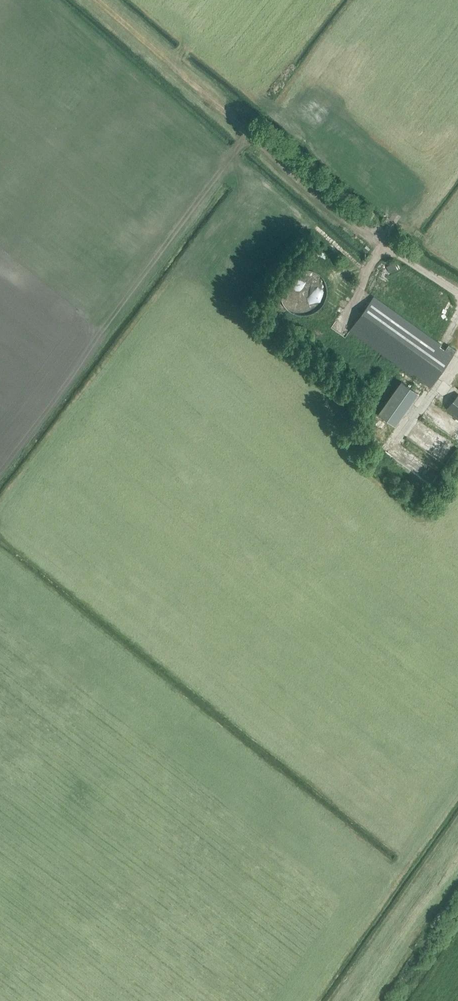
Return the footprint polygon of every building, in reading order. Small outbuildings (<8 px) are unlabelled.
[(271,259),(263,251),(249,266),(258,274),(271,259)] [(390,274),(397,269),(393,262),(386,267),(390,274)] [(328,279),(293,269),(287,289),(290,290),(288,299),(296,302),(295,304),(304,306),(303,310),(311,312),(313,305),(320,307),(328,279)] [(446,349),(376,299),(374,297),(350,330),(430,387),(456,351),(448,346),(446,349)] [(408,384),(396,400),(412,412),(424,395),(408,384)] [(447,408),(457,417),(457,394),(447,408)] [(433,404),(426,412),(447,429),(454,421),(433,404)]
